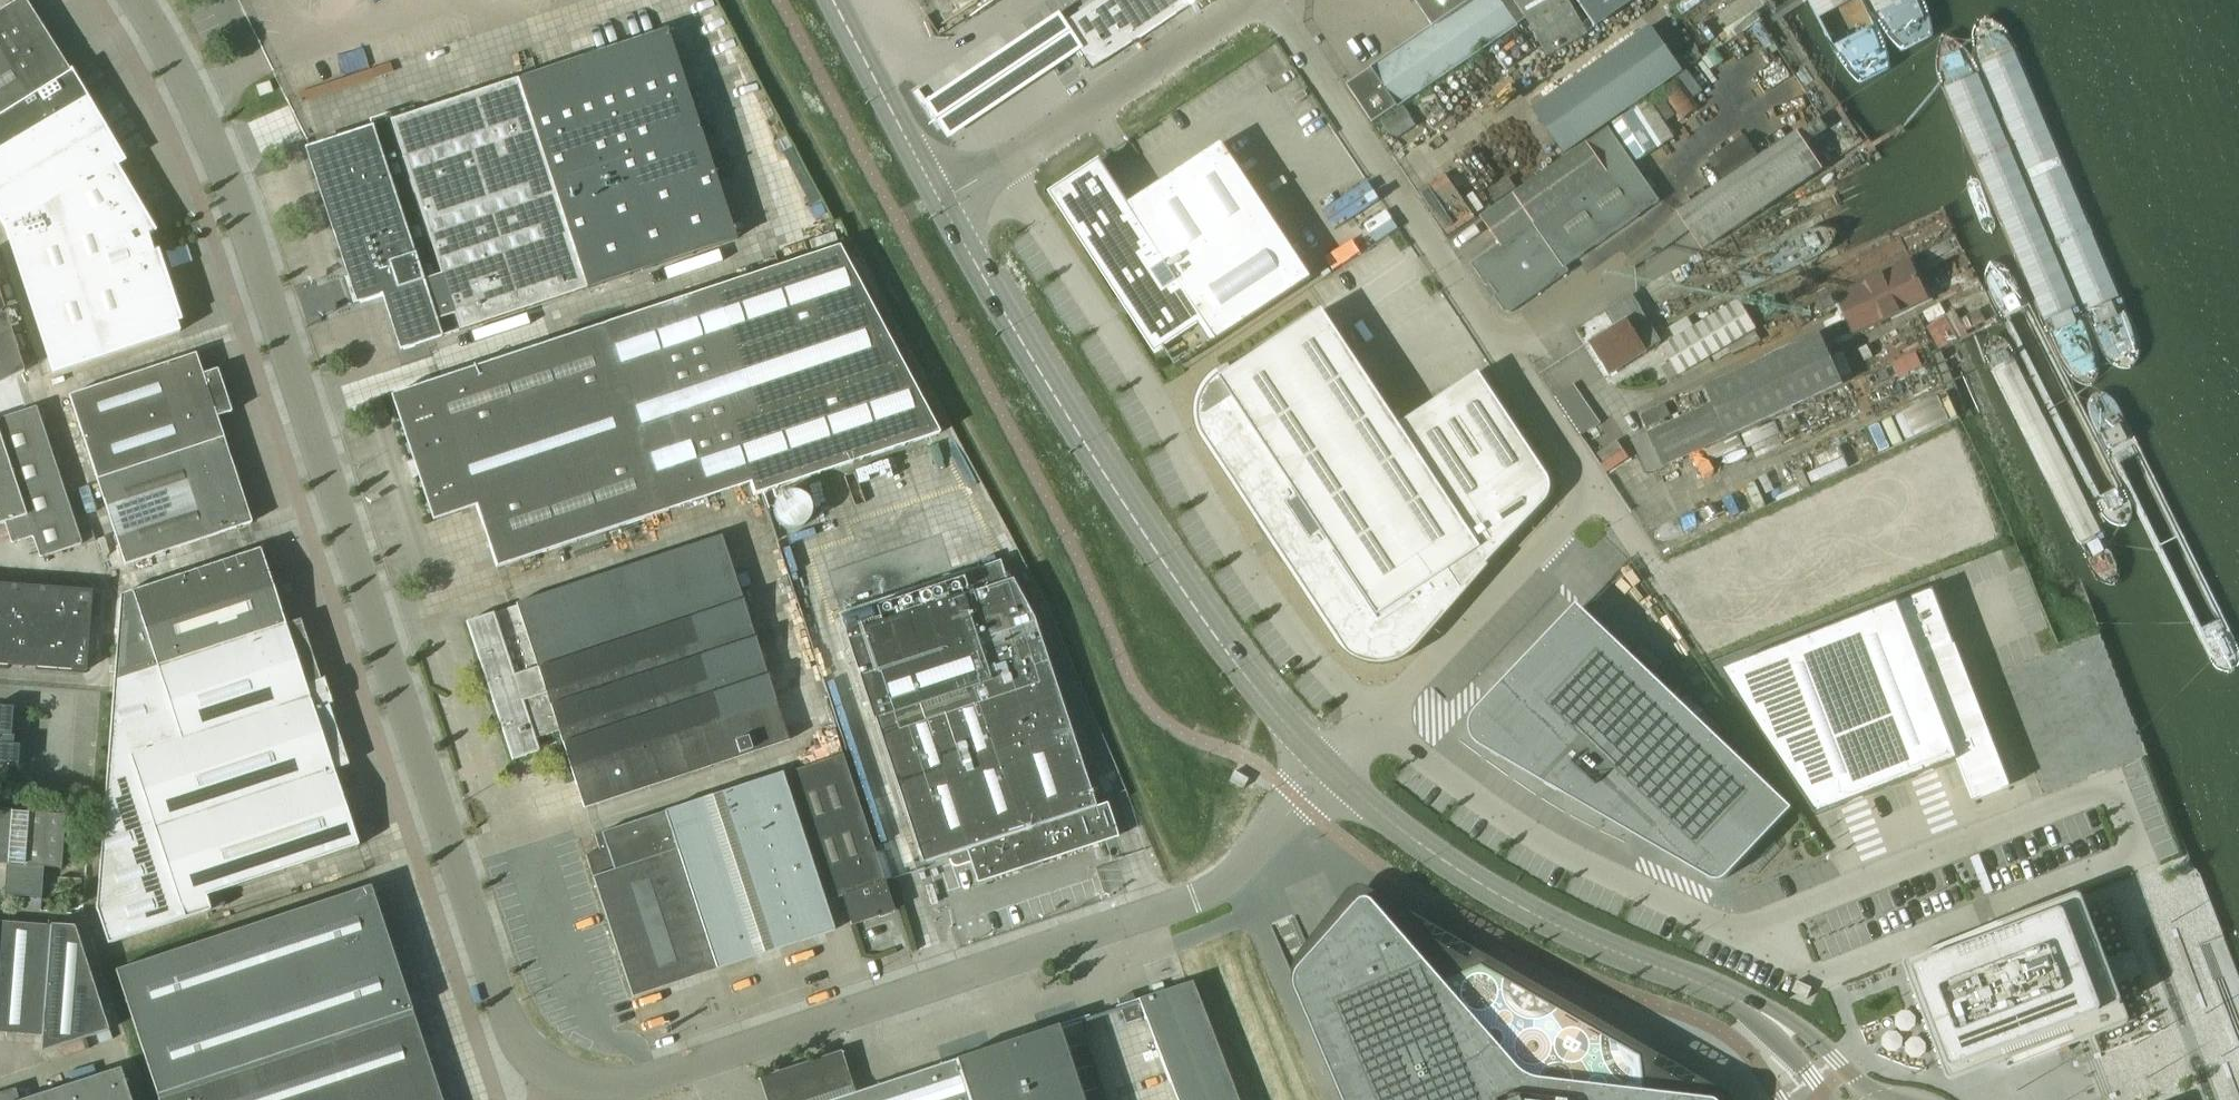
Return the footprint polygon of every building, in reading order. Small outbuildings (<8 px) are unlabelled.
[(71,72),(26,0),(18,0),(0,11),(0,117),(71,72)] [(1064,21),(1059,24),(1078,52),(1091,70),(1186,6),(1182,0),(1095,0),(1064,21)] [(1375,67),(1348,85),(1373,122),(1527,19),(1514,0),(1416,0),(1434,27),(1375,67)] [(1550,56),(1588,34),(1587,33),(1635,0),(1578,0),(1591,19),(1582,25),(1568,0),(1518,0),(1550,56)] [(1058,12),(1014,39),(922,102),(946,139),(1037,77),(1078,52),(1059,24),(1064,21),(1058,12)] [(1682,71),(1652,27),(1534,109),(1564,152),(1682,71)] [(308,147),(311,157),(359,302),(384,294),(402,348),(586,288),(736,239),(668,29),(517,78),(308,147)] [(0,117),(0,224),(2,227),(52,374),(178,333),(160,277),(164,275),(156,250),(152,251),(147,237),(155,232),(117,167),(126,162),(88,97),(71,72),(0,117)] [(1678,77),(1659,91),(1680,121),(1700,107),(1678,77)] [(1674,137),(1650,100),(1612,125),(1636,162),(1674,137)] [(1406,106),(1383,121),(1390,132),(1413,117),(1406,106)] [(1819,118),(1799,132),(1679,213),(1681,215),(1628,261),(1636,270),(1691,230),(1704,250),(1824,169),(1806,143),(1827,129),(1819,118)] [(1609,127),(1587,142),(1608,172),(1535,223),(1514,193),(1481,216),(1501,244),(1472,264),(1505,311),(1511,312),(1570,271),(1566,266),(1660,201),(1609,127)] [(1711,159),(1723,178),(1757,155),(1744,137),(1711,159)] [(1100,160),(1051,193),(1156,353),(1164,348),(1177,368),(1313,278),(1223,142),(1129,204),(1100,160)] [(1587,142),(1514,193),(1535,223),(1608,172),(1587,142)] [(1520,185),(1512,175),(1493,188),(1500,199),(1520,185)] [(836,246),(710,288),(752,414),(731,421),(747,469),(743,470),(748,483),(752,495),(830,469),(937,433),(836,246)] [(1929,298),(1913,264),(1841,297),(1857,332),(1929,298)] [(752,414),(710,288),(390,395),(432,521),(474,507),(494,567),(748,483),(743,470),(747,469),(731,421),(752,414)] [(1606,312),(1615,327),(1590,343),(1610,375),(1662,343),(1632,295),(1606,312)] [(23,372),(0,300),(0,383),(23,372)] [(1740,304),(1663,349),(1679,375),(1755,330),(1740,304)] [(1271,540),(1272,541),(1272,542),(1273,542),(1274,543),(1275,543),(1276,543),(1277,543),(1278,543),(1279,543),(1342,638),(1343,640),(1344,641),(1345,642),(1346,643),(1347,645),(1349,646),(1350,647),(1351,648),(1352,649),(1353,650),(1355,651),(1356,652),(1357,652),(1359,653),(1360,654),(1362,655),(1363,655),(1365,656),(1366,656),(1368,657),(1369,657),(1371,657),(1372,658),(1374,658),(1375,658),(1377,658),(1378,658),(1380,658),(1382,658),(1383,658),(1385,658),(1386,658),(1388,657),(1389,657),(1391,657),(1392,656),(1394,656),(1395,655),(1397,654),(1398,654),(1400,653),(1401,652),(1403,652),(1404,651),(1405,650),(1406,649),(1408,648),(1409,647),(1410,646),(1545,504),(1546,503),(1546,502),(1547,501),(1548,500),(1548,499),(1549,499),(1549,498),(1550,496),(1550,495),(1550,494),(1551,493),(1551,492),(1551,491),(1551,490),(1551,489),(1551,488),(1551,486),(1551,485),(1551,484),(1551,483),(1550,482),(1550,481),(1550,480),(1549,479),(1549,478),(1548,477),(1547,475),(1479,373),(1400,425),(1324,310),(1221,378),(1219,379),(1218,380),(1217,381),(1216,382),(1215,383),(1214,384),(1213,385),(1212,387),(1211,388),(1210,390),(1209,391),(1208,392),(1208,393),(1207,395),(1206,396),(1206,397),(1205,399),(1205,400),(1204,402),(1204,403),(1204,405),(1203,407),(1203,408),(1203,410),(1203,411),(1203,413),(1203,414),(1203,416),(1203,417),(1203,419),(1203,420),(1204,422),(1204,423),(1204,425),(1205,426),(1205,428),(1206,429),(1206,431),(1207,432),(1208,434),(1208,435),(1209,436),(1210,438),(1273,533),(1273,534),(1272,534),(1272,535),(1271,536),(1271,537),(1271,538),(1271,539),(1271,540)] [(1662,468),(1661,467),(1842,384),(1819,335),(1705,387),(1712,404),(1631,441),(1643,467),(1644,466),(1646,472),(1655,472),(1662,468)] [(95,480),(222,438),(215,418),(230,413),(216,370),(201,375),(194,354),(67,397),(95,480)] [(0,420),(0,525),(3,524),(10,545),(32,538),(39,559),(81,545),(35,408),(0,420)] [(251,523),(222,438),(95,480),(124,566),(251,523)] [(491,613),(465,622),(512,760),(537,752),(533,739),(557,731),(583,808),(788,740),(720,535),(515,603),(523,630),(499,638),(491,613)] [(274,708),(323,692),(298,619),(283,624),(258,549),(118,596),(111,682),(251,637),(274,708)] [(872,719),(905,821),(920,865),(948,856),(950,863),(953,865),(956,866),(970,863),(975,882),(1115,837),(1104,804),(1093,808),(1032,620),(1011,580),(1005,581),(999,561),(838,613),(844,634),(842,634),(870,720),(872,719)] [(0,586),(0,666),(85,673),(91,593),(0,586)] [(1934,589),(1722,671),(1816,816),(1871,794),(1903,782),(1958,761),(1968,788),(1973,801),(2010,786),(2005,773),(1938,599),(1934,589)] [(1470,722),(1470,726),(1470,730),(1471,734),(1473,738),(1475,742),(1478,745),(1482,747),(1562,794),(1563,793),(1632,832),(1645,818),(1707,877),(1709,879),(1712,880),(1715,881),(1718,881),(1720,881),(1723,880),(1726,879),(1728,877),(1769,834),(1793,809),(1582,608),(1579,611),(1493,701),(1489,705),(1485,701),(1476,710),(1473,714),(1471,718),(1470,722)] [(251,637),(111,682),(94,909),(107,946),(209,911),(204,897),(358,847),(333,771),(347,766),(323,692),(274,708),(251,637)] [(16,767),(17,747),(8,746),(11,709),(0,708),(0,766),(16,767)] [(893,910),(883,881),(841,754),(781,774),(823,901),(840,895),(850,924),(893,910)] [(1236,770),(1231,779),(1245,788),(1250,779),(1236,770)] [(822,901),(823,901),(781,774),(749,783),(594,834),(599,850),(584,855),(613,944),(613,945),(630,997),(832,930),(822,901)] [(43,869),(59,870),(63,816),(0,811),(0,865),(6,866),(3,895),(41,897),(43,869)] [(158,1099),(159,1099),(441,1099),(413,1015),(370,887),(116,971),(158,1099)] [(1904,963),(1904,964),(1904,965),(1904,966),(1905,966),(1908,974),(1934,1042),(1942,1065),(1944,1069),(1945,1072),(1946,1073),(1946,1075),(1947,1076),(1947,1077),(1948,1078),(1948,1079),(1949,1079),(1950,1079),(1951,1079),(1969,1073),(1975,1071),(1989,1066),(1990,1066),(2038,1047),(2041,1056),(2110,1030),(2122,1025),(2125,1024),(2126,1023),(2127,1023),(2128,1022),(2128,1021),(2129,1020),(2129,1019),(2129,1018),(2124,1007),(2114,980),(2086,905),(2083,898),(2083,897),(2082,897),(2082,896),(2081,896),(2081,895),(2080,895),(2079,895),(2078,895),(2077,895),(2006,922),(1917,956),(1909,959),(1907,960),(1906,960),(1905,961),(1905,962),(1904,962),(1904,963)] [(1296,981),(1296,985),(1297,989),(1298,993),(1324,1051),(1344,1099),(1714,1099),(1684,1096),(1684,1095),(1684,1094),(1684,1093),(1683,1092),(1682,1091),(1681,1090),(1680,1090),(1679,1089),(1677,1089),(1676,1090),(1675,1090),(1674,1091),(1673,1092),(1672,1093),(1672,1094),(1671,1095),(1644,1092),(1644,1090),(1640,1059),(1483,969),(1446,984),(1443,979),(1432,964),(1407,975),(1385,924),(1394,920),(1375,903),(1374,902),(1372,900),(1370,900),(1369,899),(1367,899),(1365,900),(1363,901),(1361,902),(1360,903),(1346,919),(1302,968),(1300,971),(1298,974),(1297,978),(1296,981)] [(42,1037),(41,1054),(108,1032),(74,928),(51,926),(0,922),(0,1033),(42,1037)] [(1797,981),(1792,992),(1807,999),(1812,988),(1797,981)] [(1126,1026),(1140,1022),(1138,1016),(1142,1015),(1175,1099),(1236,1099),(1191,984),(1134,1003),(1132,997),(1118,1002),(1126,1026)] [(1056,1028),(838,1099),(1080,1099),(1056,1028)] [(120,1070),(24,1099),(130,1099),(120,1070)] [(13,1088),(0,1093),(0,1099),(17,1099),(13,1088)]
